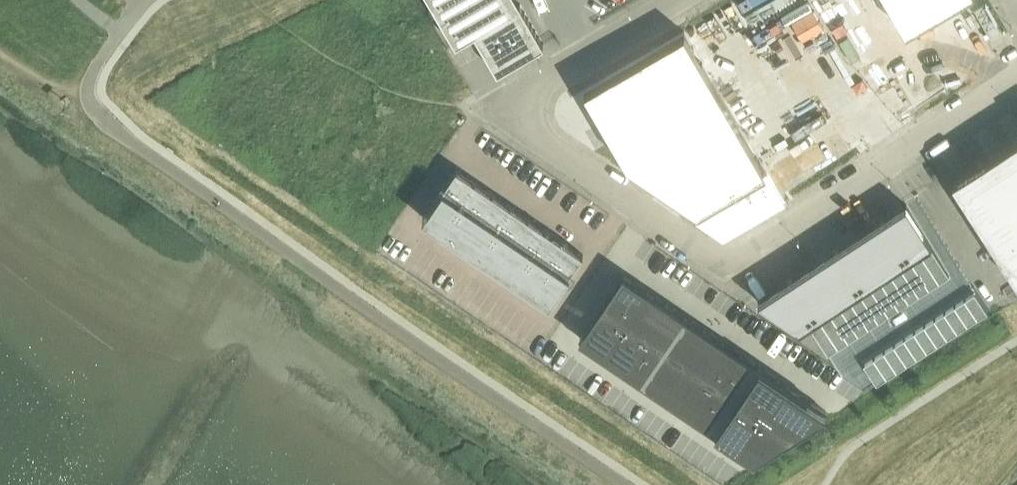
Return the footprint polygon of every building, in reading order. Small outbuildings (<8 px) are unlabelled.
[(456,43),(475,32),(498,71),(544,44),(521,4),(516,7),(512,0),(431,0),(456,43)] [(906,31),(961,0),(888,0),(906,31)] [(685,31),(584,90),(603,121),(613,139),(627,163),(666,190),(687,204),(720,226),(741,215),(743,218),(781,196),(685,31)] [(1016,279),(1016,137),(968,168),(953,178),(953,179),(1016,279)] [(476,180),(457,168),(423,217),(442,230),(476,180)] [(493,193),(476,180),(442,230),(460,242),(493,193)] [(511,205),(493,193),(460,242),(478,254),(511,205)] [(907,204),(883,219),(908,259),(912,257),(922,250),(932,243),(907,204)] [(529,217),(511,205),(478,254),(495,266),(529,217)] [(547,229),(529,217),(495,266),(513,278),(547,229)] [(883,219),(860,234),(885,274),(892,270),(902,263),(908,259),(883,219)] [(565,241),(547,229),(513,278),(531,290),(565,241)] [(860,234),(836,250),(862,289),(872,283),(882,276),(885,274),(860,234)] [(583,254),(565,241),(531,290),(550,303),(583,254)] [(932,243),(922,250),(940,277),(950,270),(932,243)] [(836,250),(813,265),(839,304),(841,303),(852,296),(862,289),(836,250)] [(922,250),(912,257),(929,283),(940,277),(922,250)] [(908,259),(902,263),(919,290),(929,283),(912,257),(908,259)] [(902,263),(892,270),(909,296),(919,290),(902,263)] [(813,265),(790,280),(816,319),(821,316),(831,309),(839,304),(813,265)] [(885,274),(882,276),(899,303),(909,296),(892,270),(885,274)] [(624,273),(603,303),(629,320),(649,290),(624,273)] [(882,276),(872,283),(889,310),(899,303),(882,276)] [(790,280),(758,300),(759,301),(800,329),(811,322),(816,319),(790,280)] [(862,289),(879,316),(889,310),(872,283),(862,289)] [(965,293),(965,294),(978,314),(988,307),(975,287),(965,293)] [(862,289),(852,296),(869,323),(879,316),(862,289)] [(649,290),(629,320),(647,333),(667,303),(649,290)] [(965,294),(955,300),(968,320),(978,314),(965,294)] [(852,296),(841,303),(859,329),(869,323),(852,296)] [(955,300),(945,307),(958,327),(968,320),(955,300)] [(603,303),(580,338),(605,355),(629,320),(603,303)] [(667,303),(647,333),(666,345),(686,315),(667,303)] [(839,304),(831,309),(849,336),(859,329),(841,303),(839,304)] [(945,307),(935,313),(948,333),(958,327),(945,307)] [(831,309),(821,316),(839,342),(849,336),(831,309)] [(935,313),(925,320),(938,340),(948,333),(935,313)] [(686,315),(666,345),(685,358),(705,328),(686,315)] [(816,319),(811,322),(829,349),(839,342),(821,316),(816,319)] [(629,320),(605,355),(624,368),(647,333),(629,320)] [(925,320),(915,326),(928,346),(938,340),(925,320)] [(915,326),(904,333),(917,353),(928,346),(915,326)] [(705,328),(685,358),(703,370),(723,341),(705,328)] [(647,333),(624,368),(642,380),(666,345),(647,333)] [(904,333),(894,339),(907,359),(917,353),(904,333)] [(894,339),(884,346),(897,366),(907,359),(894,339)] [(723,341),(703,370),(722,383),(742,353),(723,341)] [(666,345),(642,380),(661,393),(685,358),(666,345)] [(884,346),(874,352),(887,373),(897,366),(884,346)] [(874,352),(864,359),(877,379),(887,373),(874,352)] [(742,353),(722,383),(740,395),(760,366),(742,353)] [(685,358),(661,393),(680,406),(703,370),(685,358)] [(760,366),(740,395),(759,408),(779,378),(760,366)] [(703,370),(680,406),(698,418),(722,383),(703,370)] [(779,378),(759,408),(794,432),(827,411),(779,378)] [(722,383),(698,418),(717,431),(740,395),(722,383)] [(740,395),(717,431),(735,443),(759,408),(740,395)] [(759,408),(735,443),(754,456),(794,432),(759,408)]
